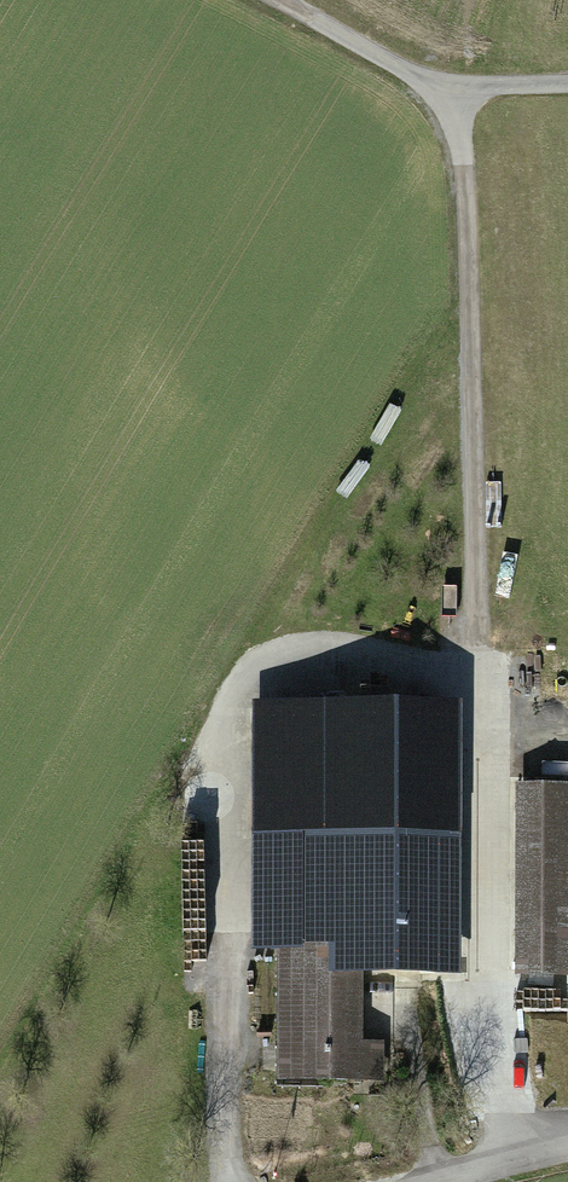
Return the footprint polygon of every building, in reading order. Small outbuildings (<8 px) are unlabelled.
[(529,784),(567,783),(567,700),(567,697),(525,699),(529,784)] [(439,971),(441,717),(263,715),(261,944),(288,945),(288,1078),(360,1078),(361,1052),(353,1052),(353,970),(439,971)] [(523,789),(522,970),(567,970),(567,789),(523,789)]
